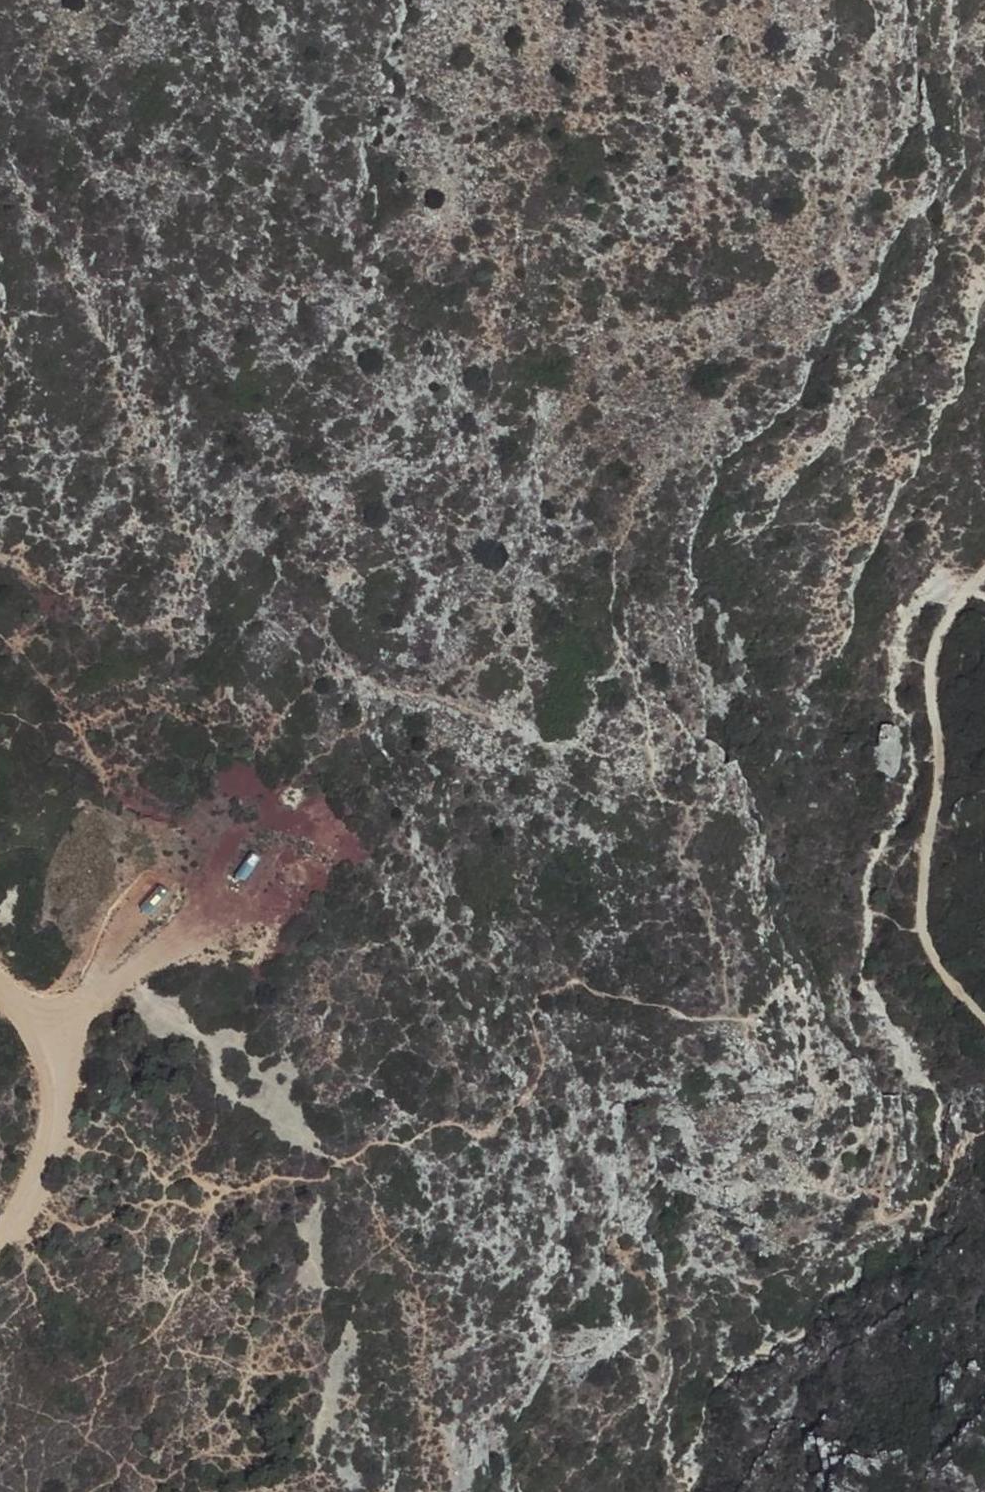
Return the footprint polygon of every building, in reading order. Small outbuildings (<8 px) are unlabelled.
[(900,771),(898,725),(875,726),(878,772),(900,771)] [(261,856),(250,850),(235,874),(245,880),(252,870),(261,856)]
